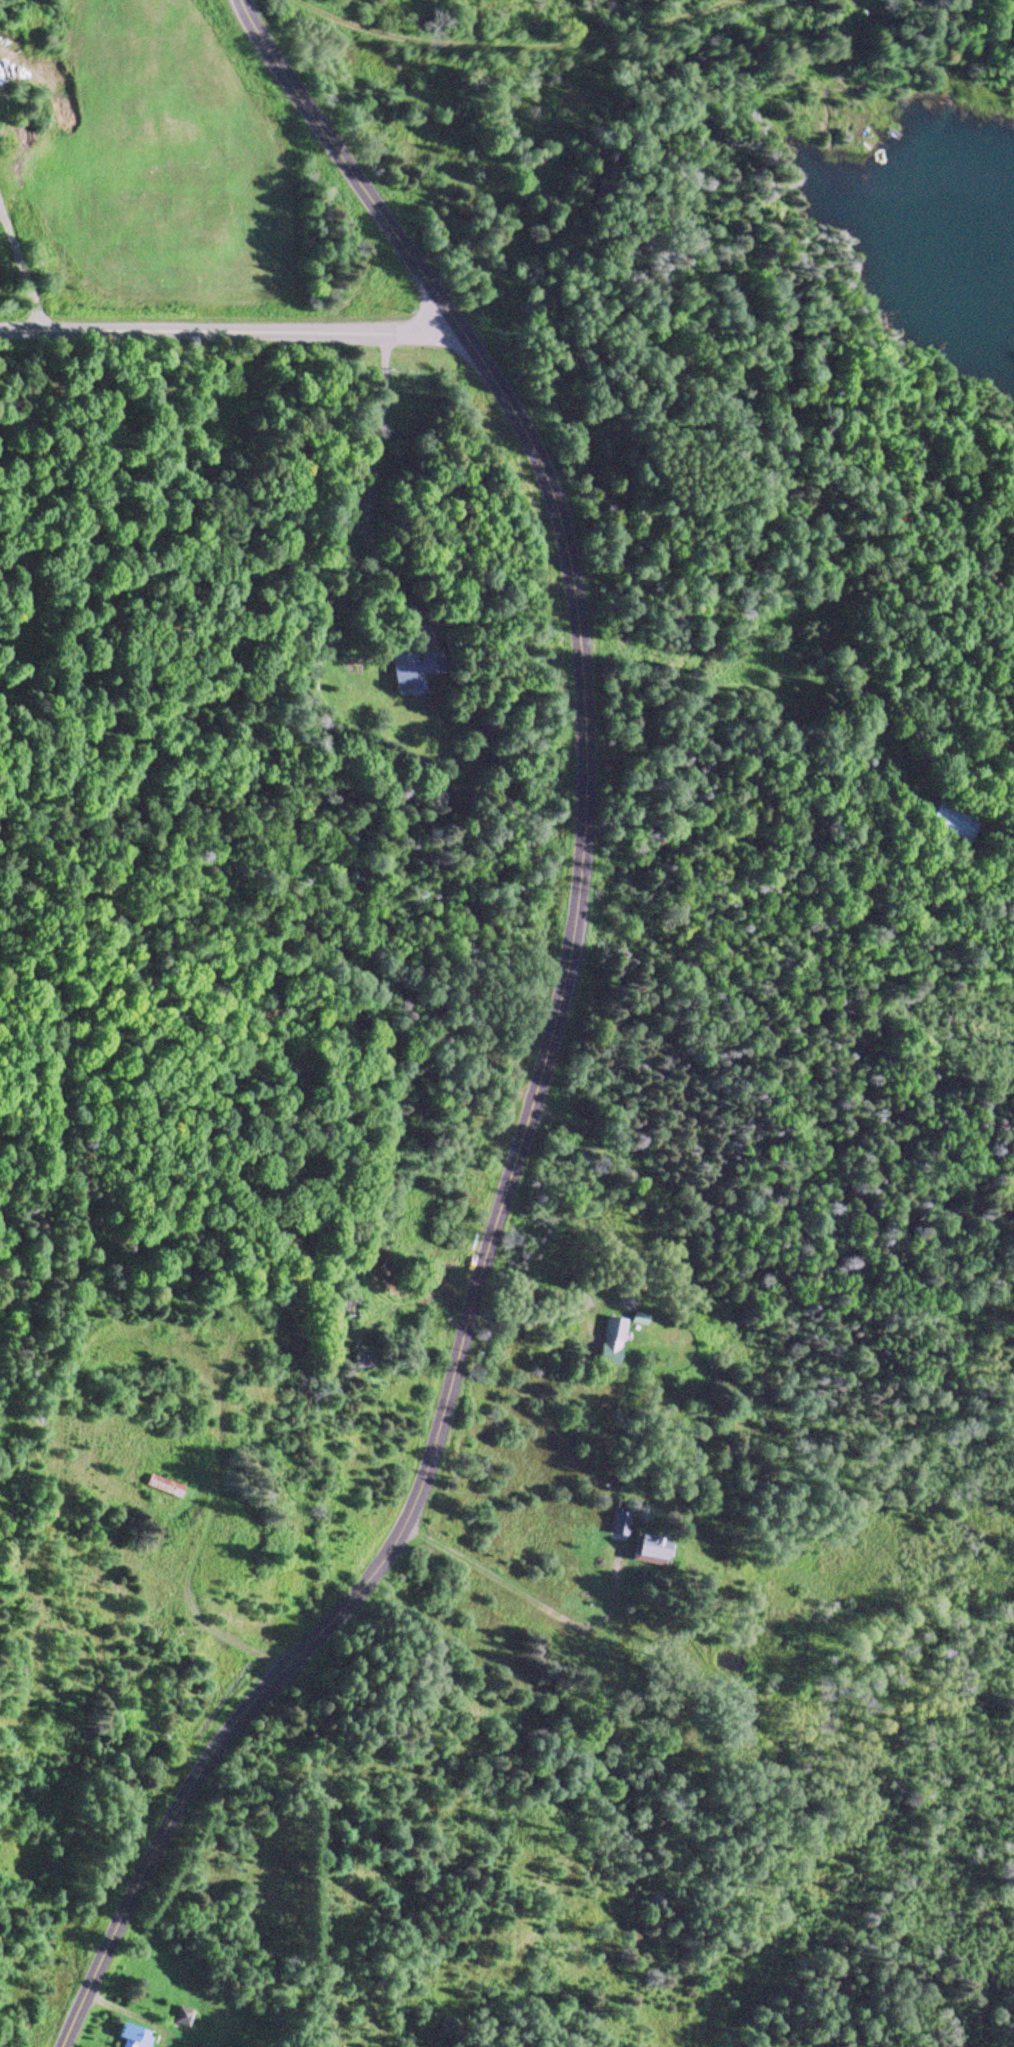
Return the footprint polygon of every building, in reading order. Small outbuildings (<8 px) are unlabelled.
[(402,693),(431,690),(429,670),(448,669),(446,650),(399,655),(402,693)] [(968,821),(935,805),(926,825),(959,840),(968,821)] [(646,1315),(630,1315),(630,1325),(646,1325),(646,1315)] [(623,1319),(603,1318),(602,1340),(622,1341),(623,1319)] [(361,1345),(361,1368),(381,1368),(381,1345),(361,1345)] [(185,1497),(189,1484),(155,1473),(151,1485),(185,1497)] [(628,1538),(626,1562),(658,1566),(662,1538),(629,1535),(632,1514),(611,1511),(608,1536),(628,1538)] [(180,2023),(194,2026),(197,2009),(183,2007),(180,2023)] [(157,2026),(126,2026),(126,2046),(157,2046),(157,2026)]
